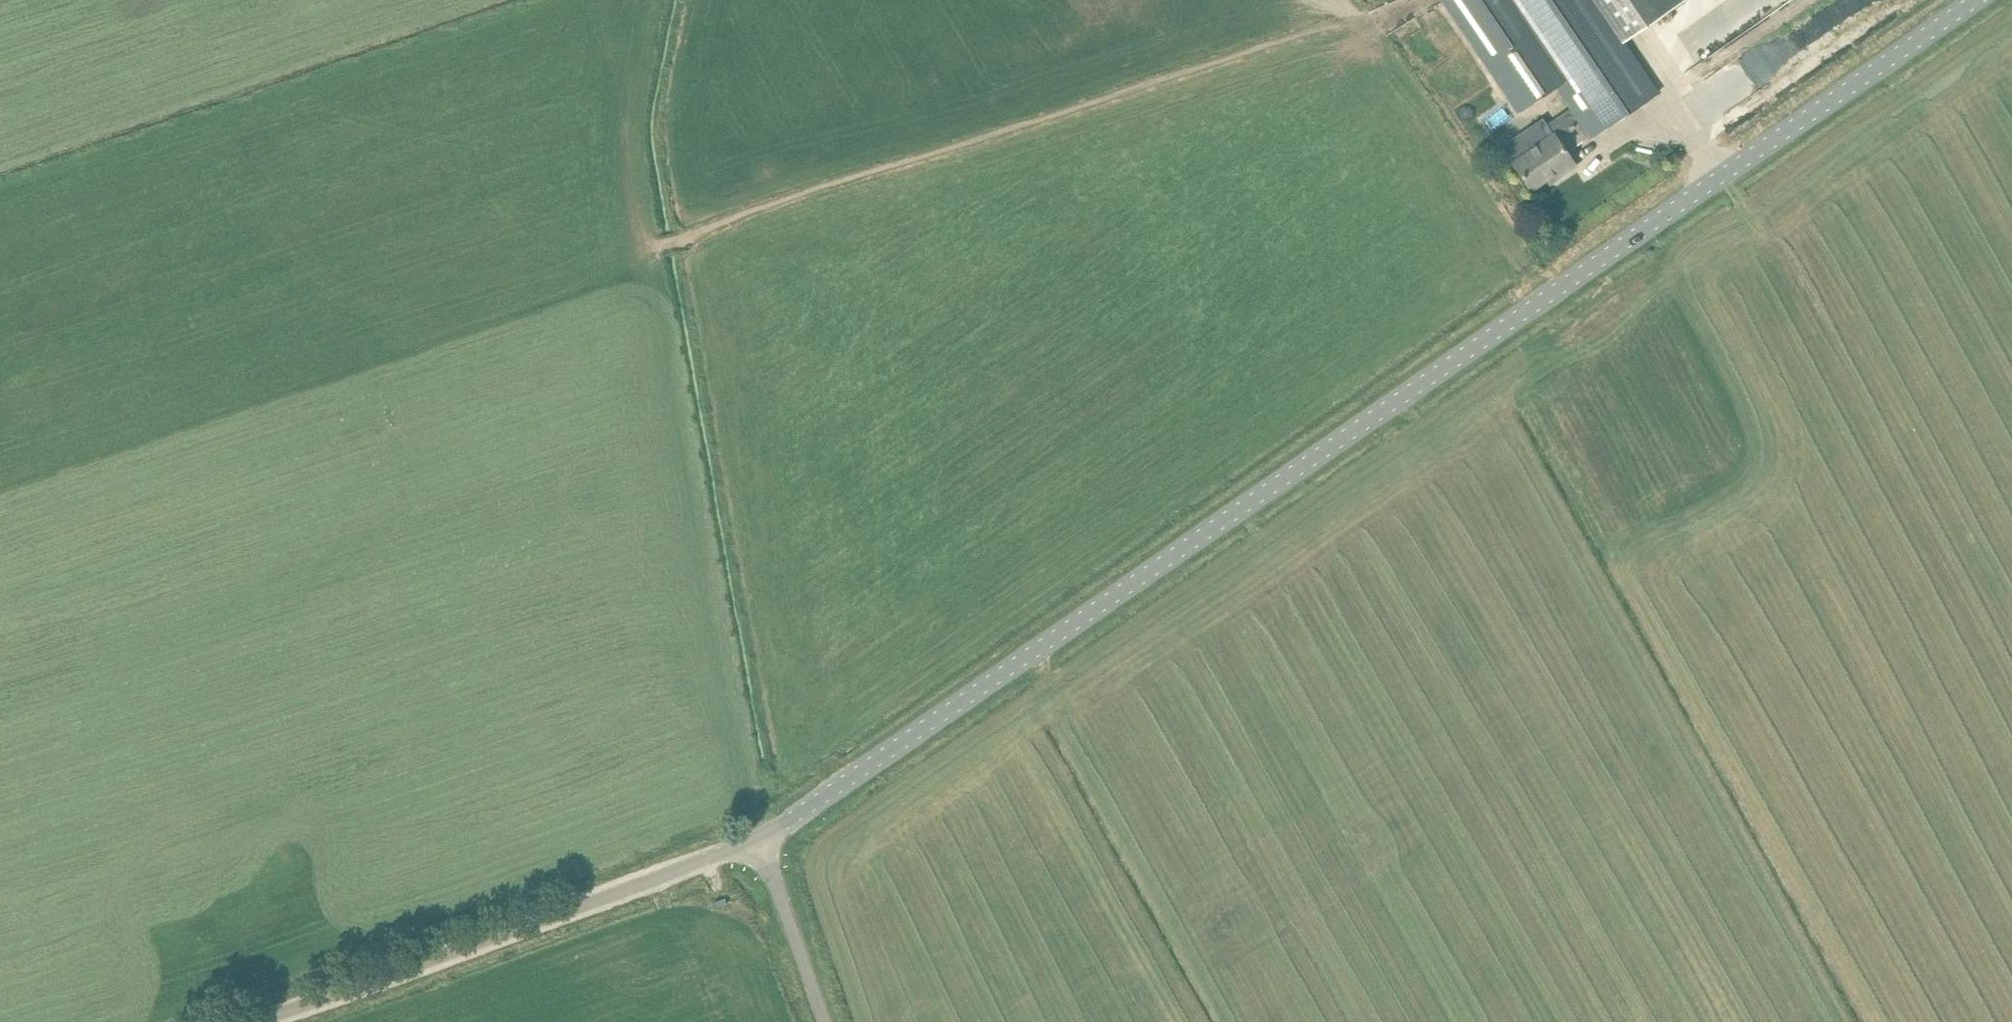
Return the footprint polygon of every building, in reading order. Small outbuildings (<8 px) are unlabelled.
[(1524,111),(1557,88),(1574,113),(1589,136),(1591,138),(1658,93),(1623,41),(1595,0),(1448,0),(1524,111)] [(1623,41),(1684,0),(1595,0),(1623,41)] [(1574,113),(1551,130),(1538,111),(1497,139),(1531,190),(1557,172),(1560,176),(1575,166),(1566,152),(1589,136),(1574,113)]
